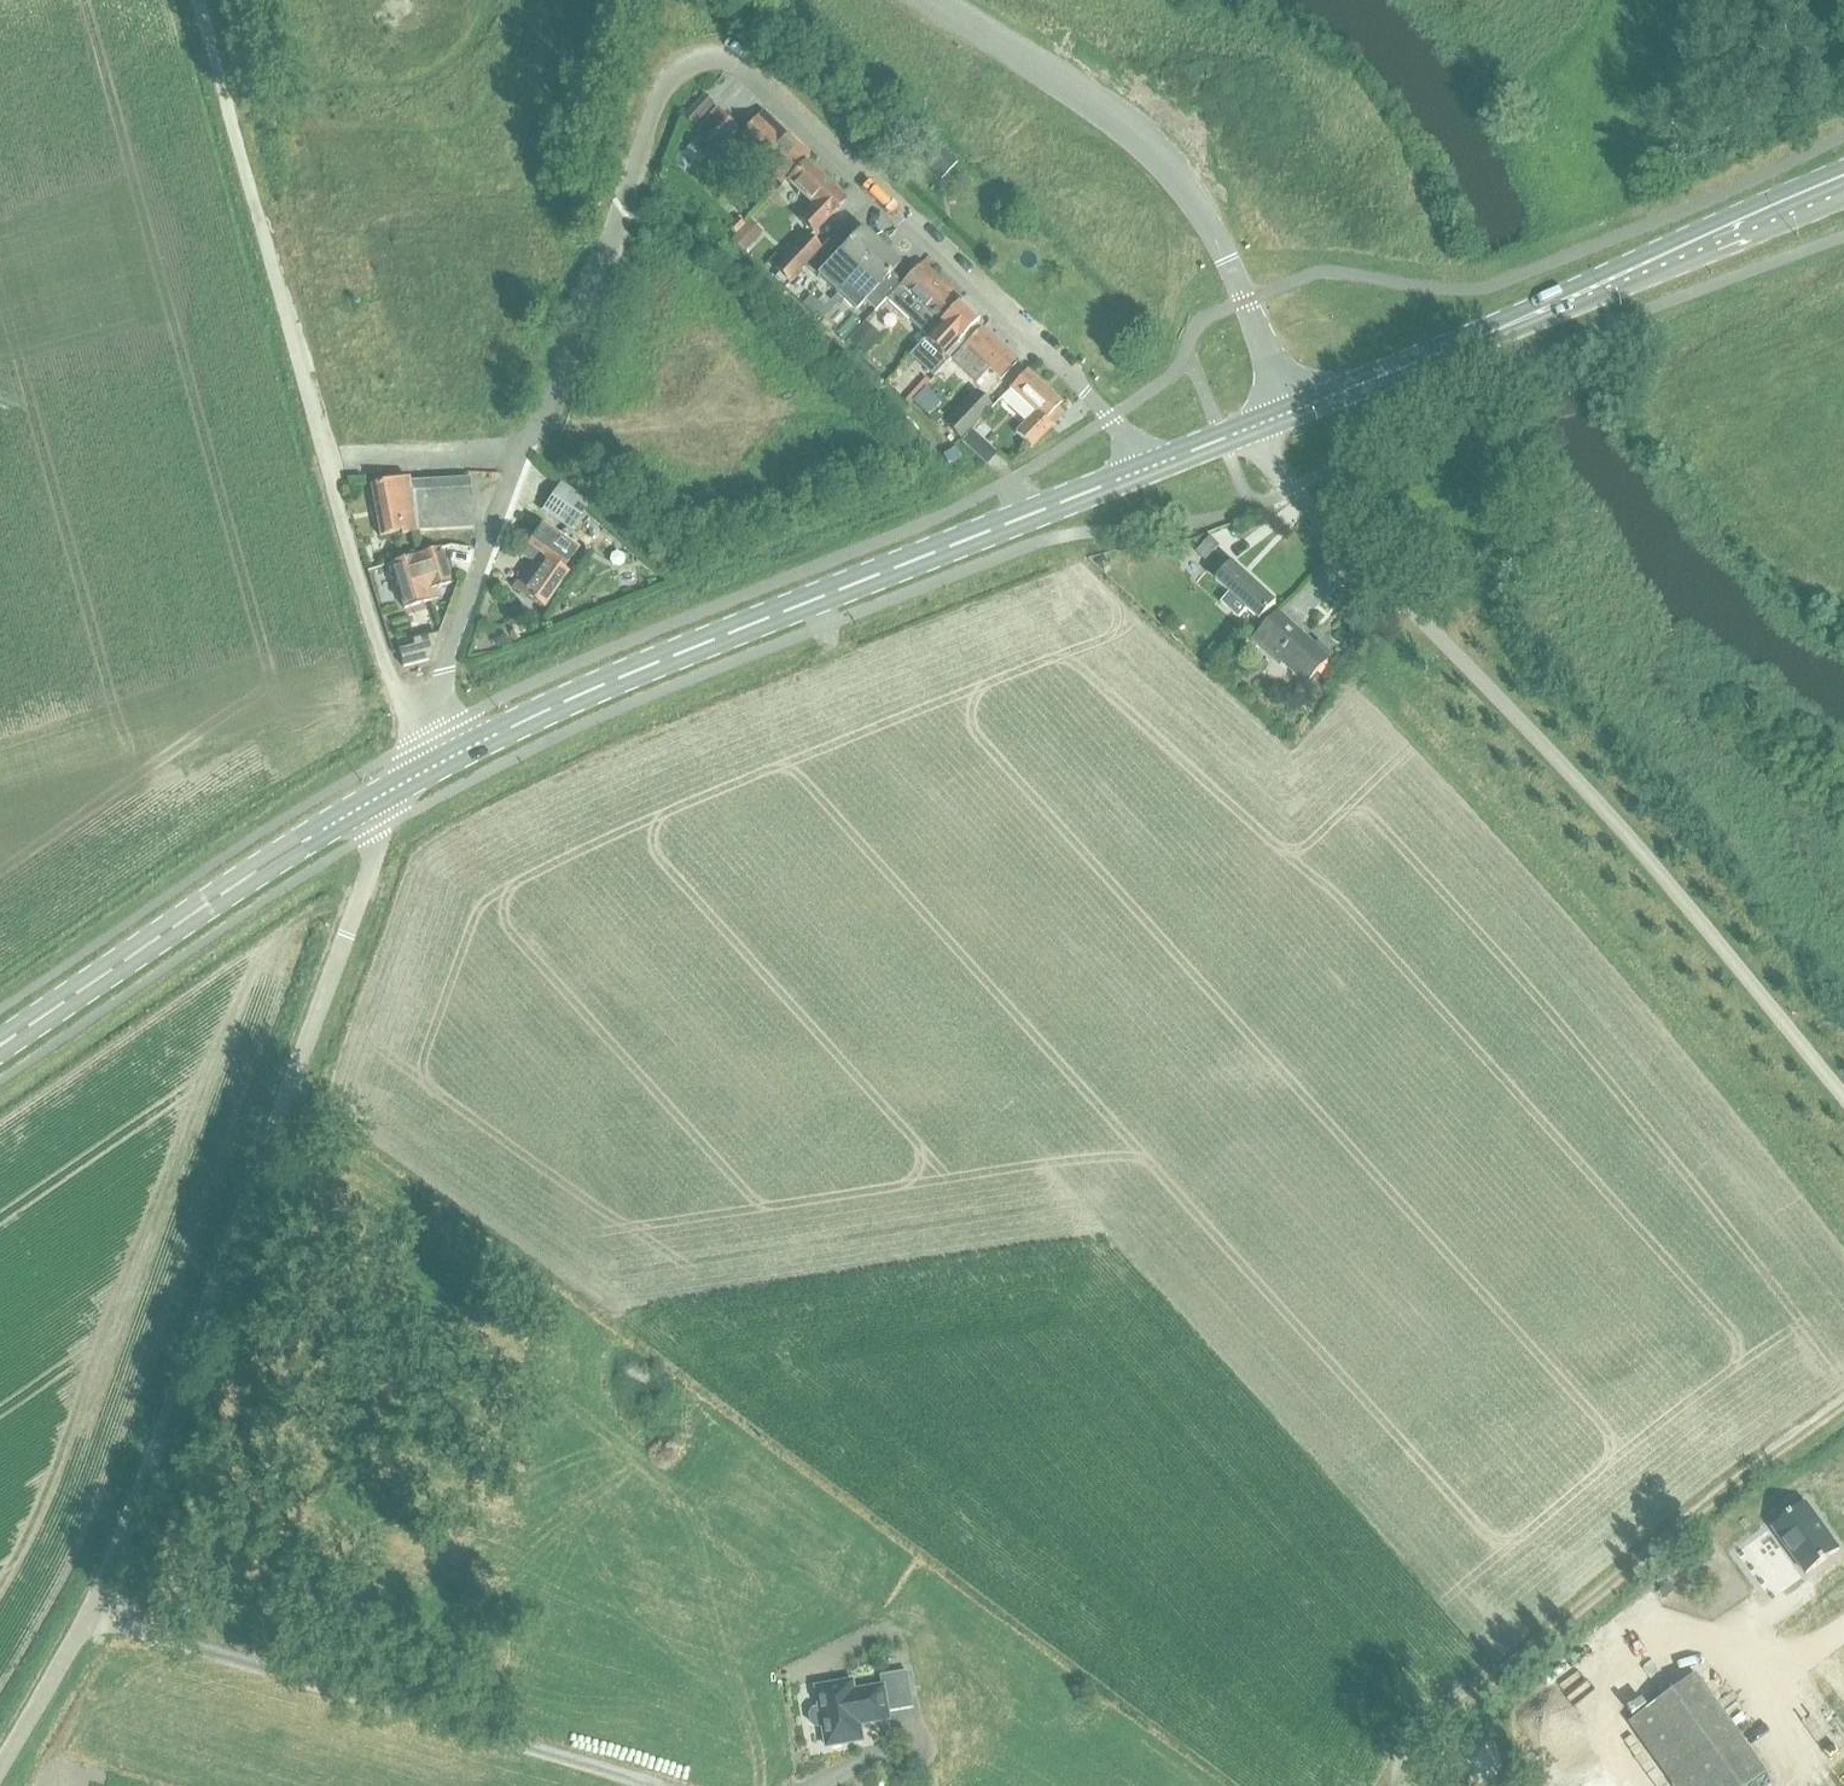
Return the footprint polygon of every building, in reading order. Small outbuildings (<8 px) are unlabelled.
[(694,126),(713,105),(702,95),(683,116),(694,126)] [(691,135),(713,156),(736,132),(713,111),(691,135)] [(773,172),(785,183),(807,157),(788,137),(762,113),(740,137),(775,169),(773,172)] [(797,225),(810,237),(841,204),(802,168),(787,184),(812,208),(797,225)] [(737,224),(746,243),(761,236),(752,217),(737,224)] [(836,293),(884,242),(880,236),(873,240),(862,229),(853,238),(842,228),(815,257),(807,265),(836,293)] [(789,281),(819,248),(806,236),(776,270),(789,281)] [(890,274),(899,265),(888,255),(892,246),(884,242),(836,293),(835,294),(853,312),(863,302),(874,313),(883,303),(901,284),(890,274)] [(927,334),(958,301),(960,299),(922,263),(889,298),(927,334)] [(830,320),(838,307),(811,289),(802,302),(830,320)] [(958,301),(927,334),(909,354),(934,378),(963,347),(978,331),(972,325),(977,320),(958,301)] [(867,320),(850,338),(867,354),(884,335),(867,320)] [(981,328),(978,331),(963,347),(998,380),(1016,361),(981,328)] [(1027,423),(1017,433),(1032,448),(1063,415),(1057,409),(1061,404),(1027,371),(1001,399),(1027,423)] [(926,381),(912,396),(928,411),(942,397),(926,381)] [(947,426),(962,440),(992,408),(976,393),(947,426)] [(974,429),(963,441),(988,465),(999,453),(974,429)] [(469,479),(409,483),(409,479),(370,486),(379,536),(400,532),(401,535),(417,531),(416,530),(472,528),(469,479)] [(590,504),(560,484),(540,513),(570,533),(590,504)] [(513,588),(543,610),(569,574),(563,571),(578,550),(543,525),(522,556),(531,562),(513,588)] [(435,588),(450,583),(440,549),(390,564),(404,609),(438,598),(435,588)] [(1223,556),(1207,573),(1230,594),(1222,603),(1239,619),(1247,610),(1260,622),(1276,604),(1223,556)] [(1278,614),(1253,641),(1263,651),(1267,648),(1307,684),(1333,656),(1318,643),(1315,647),(1278,614)] [(429,661),(437,635),(412,641),(414,647),(399,650),(403,667),(429,661)] [(1772,1526),(1806,1573),(1840,1548),(1805,1501),(1772,1526)] [(893,1668),(897,1708),(922,1706),(919,1666),(893,1668)] [(1674,1785),(1749,1785),(1766,1774),(1696,1676),(1630,1723),(1674,1785)] [(890,1720),(884,1687),(855,1692),(853,1682),(817,1688),(820,1709),(814,1710),(811,1715),(812,1724),(818,1728),(824,1727),(827,1747),(863,1741),(861,1725),(890,1720)]
